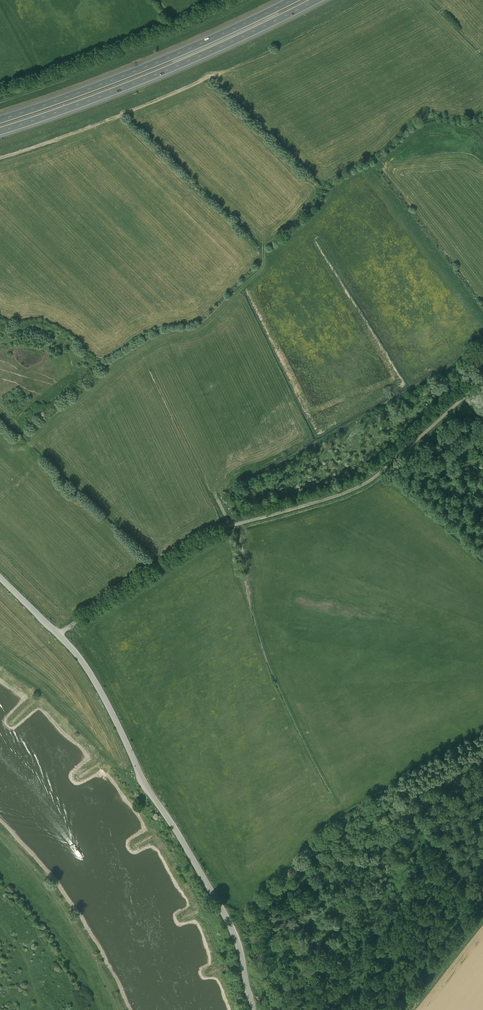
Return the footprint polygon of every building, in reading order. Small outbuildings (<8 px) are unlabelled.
[(214,50),(215,52),(228,47),(227,44),(214,50)]
